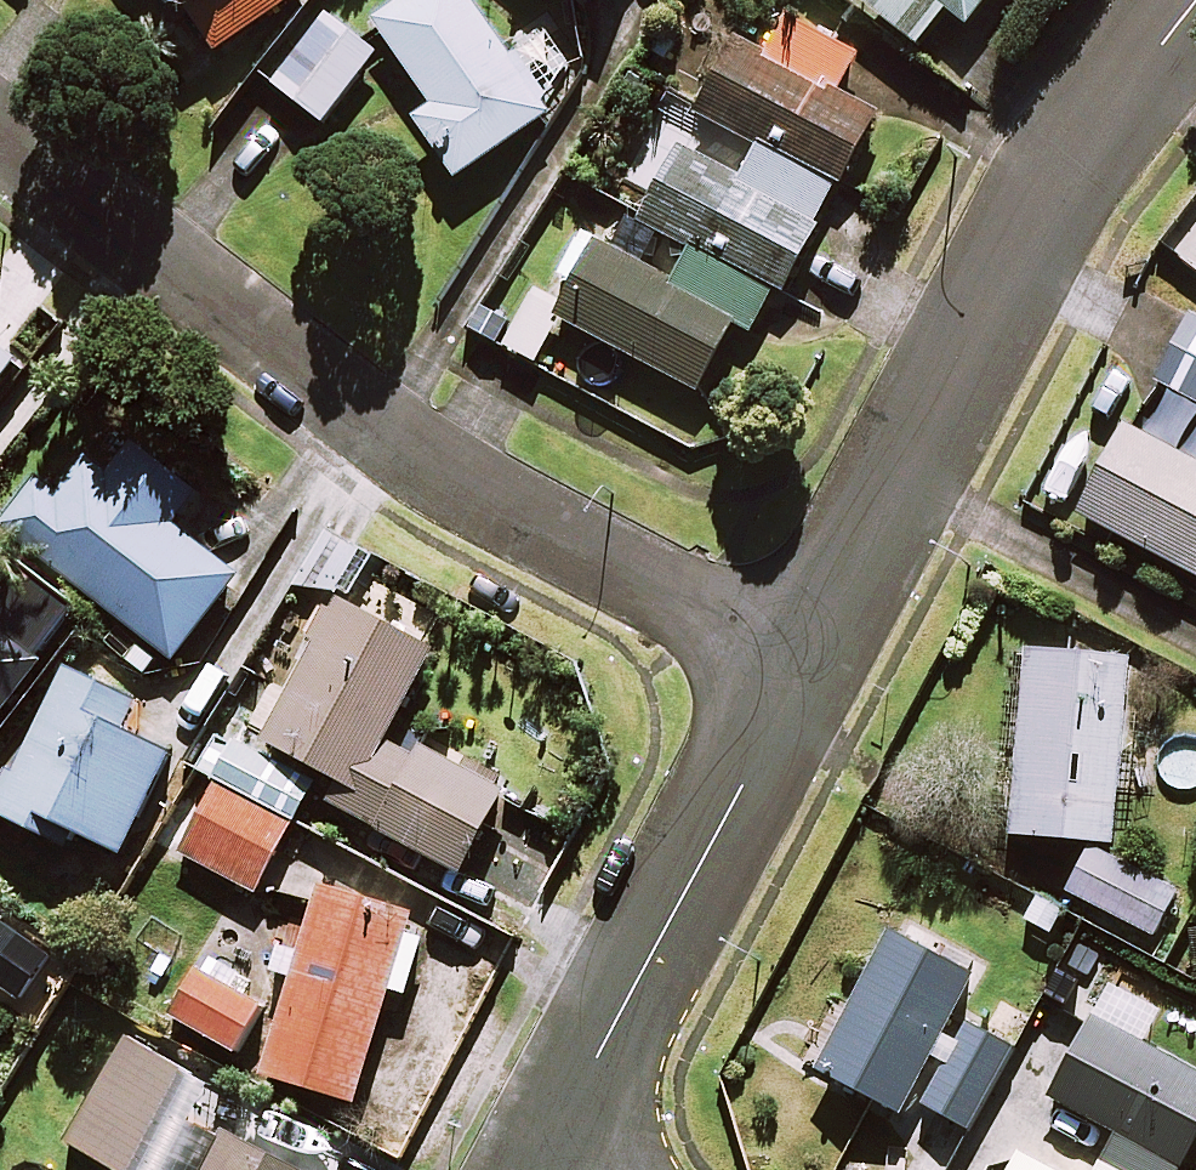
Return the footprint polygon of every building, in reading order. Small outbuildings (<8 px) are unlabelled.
[(225,48),(292,0),(190,0),(225,48)] [(475,0),(412,0),(383,20),(441,104),(423,117),(463,174),(553,111),(475,0)] [(868,4),(924,41),(948,5),(975,23),(991,0),(870,0),(868,4)] [(381,56),(332,16),(277,82),(326,122),(381,56)] [(759,145),(836,183),(841,173),(849,177),(881,113),(837,91),(857,50),(791,17),(772,55),(740,39),(701,116),(759,145)] [(836,183),(759,145),(745,172),(675,137),(636,215),(783,289),(836,183)] [(621,249),(586,231),(563,275),(579,283),(562,316),(701,389),(738,320),(754,329),(774,290),(638,218),(621,249)] [(24,363),(8,350),(67,278),(18,237),(0,258),(0,393),(24,363)] [(1160,381),(1195,400),(1195,314),(1160,381)] [(1082,513),(1195,573),(1195,457),(1130,422),(1082,513)] [(205,486),(137,433),(109,469),(92,456),(62,495),(40,478),(5,523),(179,659),(245,574),(178,521),(205,486)] [(17,561),(0,584),(0,722),(83,610),(17,561)] [(438,649),(340,597),(267,736),(347,778),(334,802),(464,870),(507,789),(396,730),(438,649)] [(1131,656),(1029,646),(1010,830),(1112,840),(1131,656)] [(73,664),(22,768),(8,762),(0,779),(0,810),(72,845),(78,831),(123,853),(172,752),(127,729),(142,698),(73,664)] [(294,823),(220,783),(184,851),(257,891),(294,823)] [(1177,889),(1092,845),(1070,889),(1155,933),(1177,889)] [(412,930),(415,918),(319,888),(301,946),(285,941),(277,967),(298,973),(267,1070),(358,1099),(393,989),(409,994),(427,935),(412,930)] [(0,915),(0,982),(25,998),(55,952),(0,915)] [(976,971),(893,924),(844,1012),(827,1003),(799,1054),(898,1110),(976,971)] [(202,964),(174,1014),(249,1056),(277,1007),(202,964)] [(78,994),(51,1047),(107,1075),(70,1148),(115,1169),(314,1169),(199,1113),(217,1078),(132,1036),(138,1024),(78,994)] [(1093,1015),(1052,1094),(1119,1129),(1098,1169),(1178,1169),(1195,1135),(1195,1069),(1093,1015)] [(975,1023),(974,1025),(928,1102),(966,1125),(1013,1045),(975,1023)] [(1022,1151),(1012,1169),(1058,1169),(1022,1151)]
